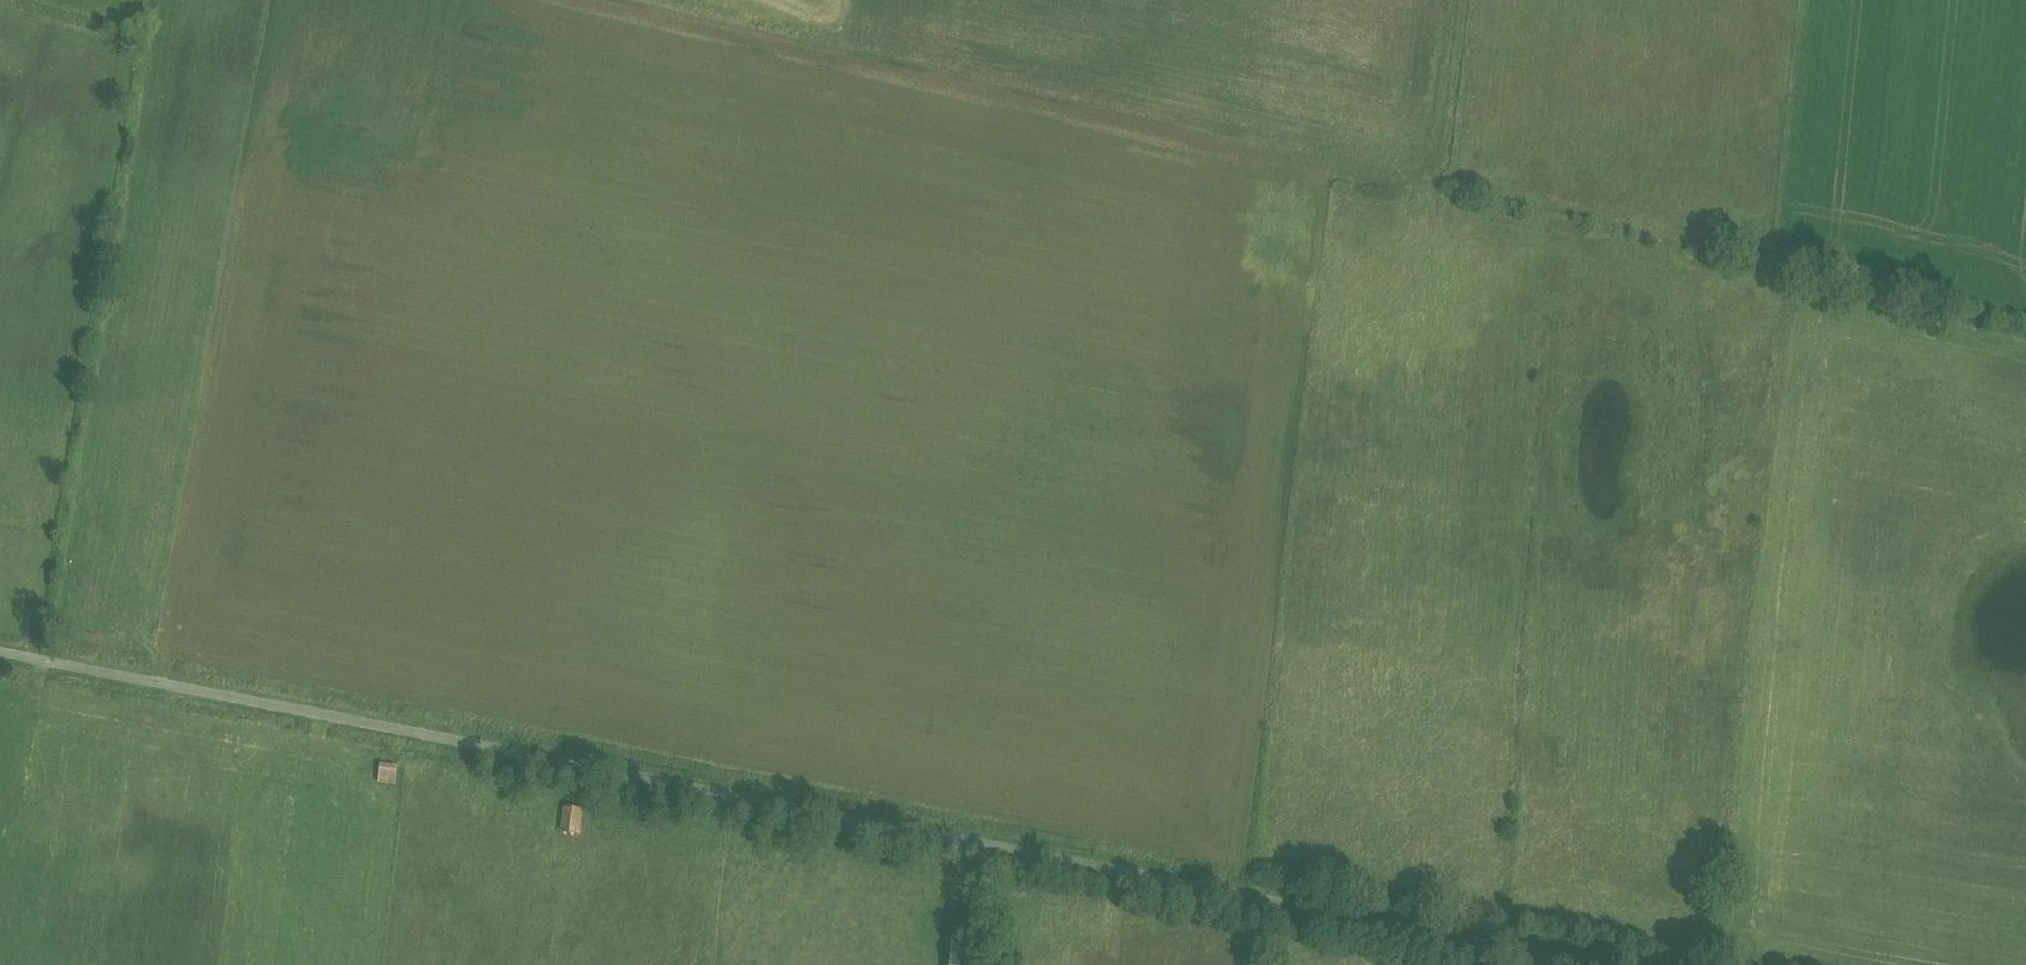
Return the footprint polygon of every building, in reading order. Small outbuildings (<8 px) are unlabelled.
[(379,782),(397,784),(399,763),(381,761),(379,782)] [(562,831),(583,832),(585,806),(563,805),(562,831)] [(950,964),(975,964),(979,937),(953,934),(950,964)]
